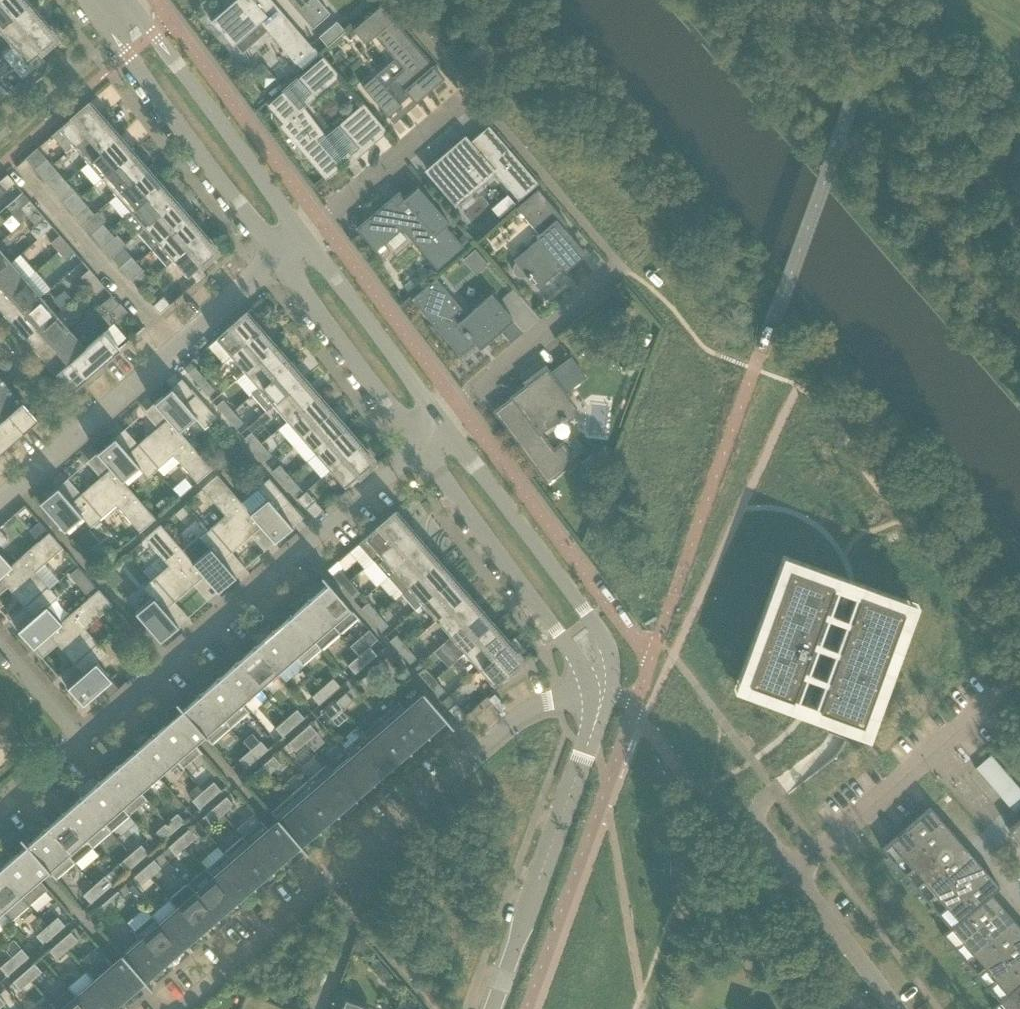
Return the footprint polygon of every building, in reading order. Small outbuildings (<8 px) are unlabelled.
[(0,1),(0,29),(30,3),(27,0),(1,0),(0,1)] [(210,21),(218,30),(218,29),(233,47),(237,43),(243,49),(256,38),(251,31),(260,23),(286,54),(295,64),(296,63),(313,49),(271,0),(236,0),(233,2),(236,5),(231,9),(228,6),(226,7),(227,8),(220,14),(219,13),(210,21)] [(312,29),(330,14),(318,0),(287,0),(312,29)] [(0,29),(0,32),(13,47),(44,20),(30,3),(0,29)] [(384,86),(375,76),(362,87),(389,117),(401,106),(384,86),(394,78),(414,100),(424,91),(425,93),(443,78),(393,20),(394,20),(382,5),(353,30),(366,44),(376,35),(383,45),(395,58),(404,69),(384,86)] [(13,47),(2,57),(22,80),(36,68),(45,61),(39,54),(56,39),(59,37),(44,20),(13,47)] [(319,37),(327,47),(345,31),(337,21),(319,37)] [(313,49),(296,63),(303,71),(320,56),(313,49)] [(292,84),(307,102),(337,76),(339,77),(340,76),(323,57),(292,84)] [(262,61),(250,71),(264,87),(276,77),(262,61)] [(280,83),(275,88),(278,92),(283,87),(280,83)] [(275,88),(269,93),(272,96),(278,92),(275,88)] [(305,156),(325,179),(326,178),(325,177),(343,162),(288,89),(287,90),(288,91),(269,107),(284,125),(282,126),(307,154),(305,156)] [(90,102),(60,128),(51,136),(66,153),(74,146),(105,119),(90,102)] [(333,132),(355,157),(374,141),(369,135),(380,125),(385,131),(386,131),(364,105),(333,132)] [(74,146),(88,162),(119,135),(105,119),(74,146)] [(463,185),(470,193),(494,172),(496,169),(514,190),(511,192),(519,201),(538,184),(489,126),(469,143),(465,138),(453,149),(456,152),(450,157),(447,154),(427,171),(449,197),(463,185)] [(88,162),(102,179),(134,152),(119,135),(88,162)] [(148,168),(134,152),(102,179),(116,195),(148,168)] [(34,169),(40,176),(52,165),(46,159),(34,169)] [(52,165),(40,176),(46,183),(58,172),(52,165)] [(116,195),(108,202),(122,218),(131,211),(162,184),(156,177),(159,174),(152,166),(152,165),(148,168),(145,170),(117,194),(116,195)] [(7,174),(0,180),(0,184),(6,191),(15,184),(7,174)] [(131,211),(145,228),(176,200),(162,184),(131,211)] [(397,205),(392,199),(358,229),(376,250),(402,227),(437,267),(461,246),(445,227),(449,223),(418,187),(397,205)] [(524,277),(526,276),(529,279),(529,278),(538,289),(555,274),(552,271),(560,264),(565,271),(586,254),(564,228),(568,225),(538,190),(516,208),(527,220),(529,218),(539,229),(536,231),(539,234),(536,237),(539,239),(531,246),(533,248),(515,263),(514,265),(513,266),(513,267),(513,269),(513,271),(513,272),(514,273),(514,274),(515,275),(516,276),(518,277),(520,277),(521,277),(523,277),(524,277)] [(62,202),(68,208),(80,198),(75,191),(62,202)] [(508,195),(492,209),(499,218),(515,204),(508,195)] [(80,198),(68,208),(74,215),(86,205),(80,198)] [(137,234),(151,251),(190,217),(176,200),(145,228),(137,234)] [(21,209),(28,217),(37,209),(30,201),(21,209)] [(37,209),(28,217),(36,226),(45,218),(37,209)] [(165,267),(174,259),(204,233),(190,217),(151,251),(165,267)] [(91,235),(96,241),(108,231),(103,224),(91,235)] [(108,231),(96,241),(102,248),(114,237),(108,231)] [(197,282),(205,274),(199,267),(219,250),(204,233),(174,259),(189,277),(191,275),(197,282)] [(51,243),(58,252),(67,244),(60,235),(51,243)] [(114,237),(102,248),(111,257),(126,244),(118,235),(114,237)] [(67,244),(58,252),(66,261),(75,253),(67,244)] [(478,248),(464,256),(474,273),(488,264),(478,248)] [(11,262),(0,250),(0,272),(11,262)] [(119,267),(125,274),(137,263),(131,257),(119,267)] [(26,280),(11,262),(0,272),(0,302),(26,280)] [(137,263),(125,274),(131,280),(143,270),(137,263)] [(80,277),(88,286),(97,278),(89,269),(80,277)] [(97,278),(88,286),(96,295),(105,287),(97,278)] [(411,300),(460,357),(481,339),(486,345),(500,333),(514,321),(510,316),(491,294),(460,321),(441,298),(448,292),(436,278),(411,300)] [(11,323),(41,297),(26,280),(0,302),(0,310),(11,323)] [(153,306),(160,314),(170,305),(163,296),(153,306)] [(618,296),(609,305),(615,312),(621,312),(627,306),(618,296)] [(11,323),(26,340),(56,314),(41,297),(11,323)] [(120,303),(113,310),(120,318),(127,312),(120,303)] [(216,339),(208,346),(222,363),(230,356),(231,356),(262,329),(256,322),(259,319),(251,309),(247,312),(245,314),(217,338),(216,339)] [(120,318),(113,310),(104,317),(111,326),(120,318)] [(26,340),(41,357),(71,331),(56,314),(26,340)] [(276,345),(262,329),(231,356),(245,373),(276,345)] [(41,357),(56,374),(105,332),(104,331),(85,348),(71,331),(41,357)] [(105,332),(56,374),(71,391),(120,349),(105,332)] [(291,361),(276,345),(245,373),(259,389),(291,361)] [(555,414),(560,420),(566,421),(574,415),(575,407),(565,393),(585,378),(571,359),(550,374),(547,369),(526,384),(527,386),(512,397),(513,398),(495,412),(547,482),(574,459),(563,444),(553,451),(540,433),(548,427),(545,422),(555,414)] [(259,389),(252,395),(266,411),(273,405),(305,378),(291,361),(259,389)] [(190,362),(183,368),(188,373),(198,385),(205,379),(195,367),(190,362)] [(319,394),(305,378),(273,405),(287,421),(319,394)] [(205,379),(198,385),(208,396),(215,390),(205,379)] [(0,393),(0,423),(22,403),(7,386),(0,393)] [(153,404),(167,420),(168,419),(179,432),(179,431),(196,417),(205,428),(216,418),(191,389),(190,390),(195,395),(185,404),(172,388),(153,404)] [(287,421),(278,429),(292,446),(333,410),(319,394),(287,421)] [(216,406),(226,417),(233,411),(223,399),(216,406)] [(37,420),(22,403),(0,423),(0,453),(37,420)] [(330,413),(292,446),(307,462),(316,454),(347,427),(341,419),(344,416),(338,408),(337,407),(333,410),(330,413)] [(233,411),(226,417),(236,429),(243,423),(233,411)] [(167,420),(138,445),(159,468),(173,455),(197,482),(212,469),(179,431),(179,432),(168,419),(167,420)] [(316,454),(330,470),(361,443),(347,427),(316,454)] [(244,438),(255,450),(262,444),(251,432),(244,438)] [(96,453),(110,469),(111,468),(122,481),(139,467),(148,477),(159,468),(138,445),(128,453),(115,437),(96,453)] [(225,448),(232,456),(241,448),(234,440),(225,448)] [(350,487),(359,480),(356,477),(376,460),(361,443),(330,470),(345,488),(348,485),(350,487)] [(262,444),(255,450),(265,461),(272,455),(262,444)] [(604,448),(593,456),(600,465),(611,457),(604,448)] [(273,471),(283,482),(290,476),(280,465),(273,471)] [(81,494),(102,518),(116,505),(139,532),(155,518),(122,481),(111,468),(110,469),(81,494)] [(202,489),(226,516),(211,528),(232,552),(260,527),(261,527),(250,513),(218,475),(202,489)] [(290,476),(283,482),(293,494),(300,488),(290,476)] [(266,499),(250,513),(261,527),(260,527),(274,543),(292,527),(279,511),(288,503),(293,508),(294,507),(269,478),(257,488),(266,499)] [(99,520),(102,518),(81,494),(71,503),(58,487),(39,503),(64,532),(82,517),(91,527),(93,525),(99,520)] [(297,499),(306,509),(315,501),(306,491),(297,499)] [(167,505),(161,499),(155,504),(161,511),(167,505)] [(315,501),(306,509),(314,519),(324,511),(315,501)] [(183,507),(175,514),(180,520),(188,513),(183,507)] [(411,528),(396,511),(359,543),(374,560),(411,528)] [(99,520),(93,525),(97,528),(102,523),(99,520)] [(39,521),(29,530),(39,542),(49,533),(39,521)] [(145,538),(168,565),(154,578),(174,602),(203,577),(204,576),(193,563),(193,562),(182,550),(160,525),(145,538)] [(198,535),(182,550),(193,562),(193,563),(204,576),(203,577),(217,592),(235,576),(222,561),(232,552),(211,528),(200,538),(198,535)] [(374,560),(388,577),(425,544),(411,528),(374,560)] [(24,607),(48,586),(35,572),(62,548),(49,533),(39,542),(11,565),(12,566),(0,576),(0,579),(24,607)] [(425,544),(388,577),(402,593),(439,561),(425,544)] [(12,566),(11,565),(0,552),(0,576),(12,566)] [(783,555),(734,690),(869,739),(918,604),(783,555)] [(416,610),(422,604),(454,577),(439,561),(402,593),(416,610)] [(78,567),(69,575),(79,587),(88,579),(78,567)] [(113,569),(104,576),(114,587),(122,580),(113,569)] [(333,576),(343,587),(350,581),(340,570),(333,576)] [(422,604),(436,621),(468,593),(454,577),(422,604)] [(174,602),(154,578),(143,587),(152,598),(135,613),(160,642),(178,626),(165,610),(174,602)] [(350,581),(343,587),(353,599),(360,593),(350,581)] [(327,584),(310,600),(330,623),(333,626),(340,634),(359,618),(352,610),(328,583),(327,584)] [(33,648),(49,635),(48,634),(61,623),(47,606),(57,597),(48,586),(24,607),(33,616),(17,630),(33,648)] [(49,635),(74,664),(98,643),(85,629),(112,605),(99,590),(61,623),(48,634),(49,635)] [(482,610),(468,593),(436,621),(450,637),(482,610)] [(309,600),(291,615),(321,650),(340,634),(309,600)] [(361,608),(371,620),(378,614),(368,602),(361,608)] [(450,637),(443,643),(458,659),(465,653),(496,626),(482,610),(450,637)] [(378,614),(371,620),(381,632),(388,626),(378,614)] [(291,615),(273,631),(303,666),(304,665),(301,663),(319,648),(321,650),(291,615)] [(508,645),(507,644),(510,642),(496,626),(465,653),(479,670),(480,669),(508,645)] [(273,631),(255,647),(278,673),(296,658),(303,666),(273,631)] [(389,641),(399,653),(406,647),(396,635),(389,641)] [(480,669),(479,670),(494,687),(495,686),(497,684),(499,687),(508,679),(505,677),(522,662),(525,659),(521,655),(526,651),(515,637),(510,642),(507,644),(508,645),(480,669)] [(98,643),(74,664),(83,673),(67,687),(83,705),(112,680),(97,663),(107,654),(98,643)] [(255,647),(237,663),(260,689),(278,673),(255,647)] [(369,647),(359,656),(366,664),(377,655),(369,647)] [(406,647),(399,653),(410,664),(417,658),(406,647)] [(366,664),(359,656),(348,665),(355,674),(366,664)] [(382,661),(371,671),(379,679),(390,670),(382,661)] [(237,663),(219,678),(249,713),(249,712),(242,704),(260,689),(237,663)] [(418,674),(428,685),(435,679),(425,668),(418,674)] [(379,679),(371,671),(360,680),(368,689),(379,679)] [(219,678),(201,694),(231,729),(231,728),(229,725),(246,710),(249,713),(219,678)] [(333,678),(322,687),(330,696),(340,687),(333,678)] [(435,679),(428,685),(438,697),(445,691),(435,679)] [(330,696),(322,687),(311,697),(319,705),(330,696)] [(398,701),(428,736),(445,720),(447,719),(423,692),(422,693),(422,694),(405,709),(398,701)] [(346,693),(335,702),(342,711),(353,701),(346,693)] [(182,711),(205,737),(212,745),(213,744),(211,741),(228,726),(230,729),(231,729),(201,694),(183,709),(177,702),(175,703),(182,711)] [(380,716),(379,717),(409,751),(428,736),(398,701),(397,701),(399,704),(382,719),(380,716)] [(342,711),(335,702),(324,712),(332,720),(342,711)] [(449,710),(459,721),(466,715),(456,704),(449,710)] [(297,710),(286,719),(293,727),(304,718),(297,710)] [(182,711),(173,718),(154,735),(184,770),(184,769),(182,766),(199,751),(201,754),(203,753),(196,745),(201,740),(205,737),(182,711)] [(362,732),(361,732),(391,767),(409,751),(379,717),(381,720),(364,735),(362,732)] [(293,727),(286,719),(275,728),(282,737),(293,727)] [(310,724),(299,734),(306,742),(317,733),(310,724)] [(344,748),(343,748),(373,783),(391,767),(361,732),(361,733),(363,736),(346,751),(344,748)] [(306,742),(299,734),(288,743),(295,752),(306,742)] [(154,735),(136,751),(159,777),(176,762),(183,770),(184,770),(154,735)] [(261,741),(250,750),(257,759),(268,749),(261,741)] [(326,763),(325,764),(355,799),(373,783),(343,748),(343,749),(350,757),(333,772),(326,763)] [(257,759),(250,750),(239,760),(246,768),(257,759)] [(136,751),(118,766),(148,801),(141,792),(159,777),(136,751)] [(978,765),(1016,810),(1019,806),(1019,785),(993,753),(978,765)] [(273,756),(263,765),(270,774),(281,764),(273,756)] [(307,779),(307,780),(337,814),(355,799),(325,764),(327,767),(310,782),(307,779)] [(270,774),(263,765),(252,775),(259,783),(270,774)] [(118,766),(99,782),(129,817),(130,816),(127,813),(145,798),(147,801),(148,801),(118,766)] [(289,795),(319,830),(337,814),(307,780),(306,780),(309,783),(292,798),(289,795)] [(99,782),(81,798),(111,832),(112,832),(109,829),(127,814),(129,817),(99,782)] [(214,782),(203,791),(210,800),(221,790),(214,782)] [(210,800),(203,791),(192,801),(199,809),(210,800)] [(271,811),(270,812),(277,820),(300,846),(301,845),(319,830),(289,795),(288,796),(291,799),(274,814),(271,811)] [(227,797),(215,806),(223,815),(234,805),(227,797)] [(81,798),(63,814),(93,848),(94,848),(91,845),(108,830),(111,833),(111,832),(81,798)] [(223,815),(215,806),(205,815),(212,824),(223,815)] [(882,849),(894,863),(943,821),(931,807),(882,849)] [(177,813),(167,823),(174,831),(185,822),(177,813)] [(63,814),(45,829),(75,864),(76,863),(93,848),(63,814)] [(273,823),(268,828),(261,820),(259,821),(262,824),(245,839),(242,836),(272,871),(297,849),(300,846),(277,820),(273,823)] [(1019,844),(1019,820),(1008,830),(1019,844)] [(894,863),(905,876),(954,834),(943,821),(894,863)] [(174,831),(167,823),(156,832),(163,841),(174,831)] [(190,828),(179,838),(187,846),(198,836),(190,828)] [(26,846),(49,872),(56,880),(57,879),(55,876),(72,861),(75,864),(45,829),(27,845),(21,837),(19,838),(26,846)] [(905,876),(916,889),(965,847),(954,834),(905,876)] [(224,852),(254,887),(272,871),(242,836),(241,837),(244,839),(227,854),(224,852)] [(187,846),(179,838),(169,847),(176,855),(187,846)] [(141,845),(130,854),(138,863),(149,853),(141,845)] [(0,868),(0,872),(29,906),(48,889),(40,880),(44,877),(49,872),(26,846),(22,850),(0,868)] [(218,846),(200,861),(206,868),(236,902),(254,887),(224,852),(218,846)] [(916,889),(927,902),(976,860),(965,847),(916,889)] [(138,863),(130,854),(119,864),(127,872),(138,863)] [(154,859),(143,869),(150,877),(161,868),(154,859)] [(927,902),(939,915),(987,873),(976,860),(927,902)] [(212,876),(194,891),(217,918),(236,902),(206,868),(205,868),(212,876)] [(150,877),(143,869),(132,878),(140,887),(150,877)] [(3,912),(11,921),(29,906),(0,872),(0,909),(3,912)] [(939,915),(950,929),(991,894),(999,887),(987,873),(939,915)] [(105,876),(94,886),(101,894),(112,885),(105,876)] [(187,883),(169,899),(176,907),(199,934),(217,918),(194,891),(187,883)] [(101,894),(94,886),(83,895),(91,903),(101,894)] [(118,891),(107,900),(114,909),(125,899),(118,891)] [(942,935),(954,949),(1003,907),(991,894),(950,929),(942,935)] [(114,909),(107,900),(96,910),(103,918),(114,909)] [(152,914),(151,915),(181,949),(199,934),(176,907),(159,923),(152,914)] [(954,949),(965,962),(1014,920),(1003,907),(954,949)] [(151,915),(133,931),(163,965),(181,949),(151,915)] [(58,917),(47,927),(54,935),(65,926),(58,917)] [(976,975),(1019,938),(1019,927),(1014,920),(965,962),(976,975)] [(54,935),(47,927),(36,936),(43,944),(54,935)] [(121,955),(144,982),(163,965),(133,931),(132,931),(140,939),(122,954),(122,953),(121,955)] [(71,932),(60,941),(67,950),(78,940),(71,932)] [(988,988),(1019,960),(1019,938),(976,975),(988,988)] [(67,950),(60,941),(49,951),(56,959),(67,950)] [(22,949),(11,958),(18,966),(29,957),(22,949)] [(118,958),(112,963),(105,955),(104,956),(106,959),(89,974),(86,971),(116,1006),(141,984),(144,982),(121,955),(118,958)] [(11,958),(0,967),(0,968),(7,976),(18,966),(11,958)] [(999,1002),(1019,984),(1019,960),(988,988),(999,1002)] [(34,963),(24,973),(31,981),(42,972),(34,963)] [(381,964),(373,970),(384,983),(392,976),(381,964)] [(75,995),(87,1008),(113,1008),(116,1006),(86,971),(86,972),(93,980),(75,995)] [(31,981),(24,973),(13,982),(20,991),(31,981)] [(991,1008),(1019,1008),(1019,984),(999,1002),(991,1008)] [(50,1003),(55,1008),(87,1008),(75,995),(69,988),(51,1004),(50,1002),(50,1003)] [(346,1001),(344,1005),(343,1008),(369,1008),(346,1001)]
